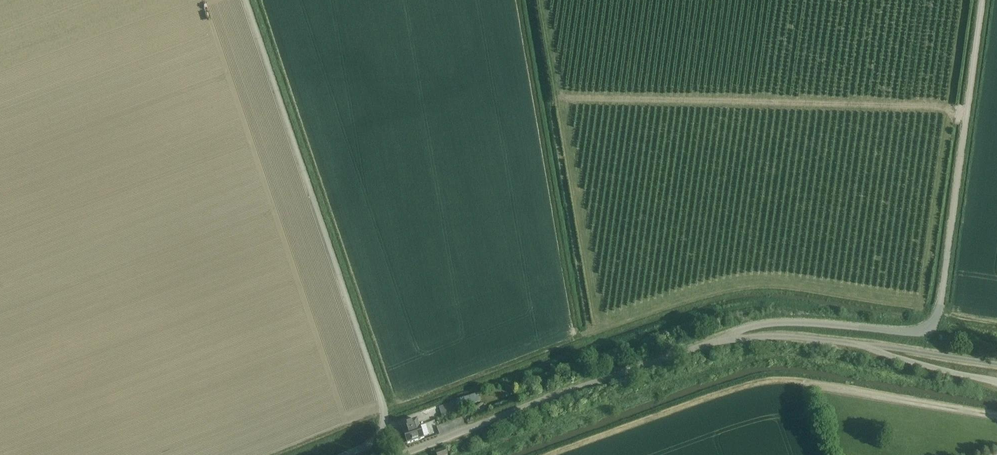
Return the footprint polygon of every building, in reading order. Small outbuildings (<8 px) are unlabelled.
[(440,408),(442,417),(458,412),(457,410),(481,402),(479,396),(459,403),(459,402),(440,408)] [(402,426),(404,432),(408,444),(424,438),(418,420),(402,426)]
